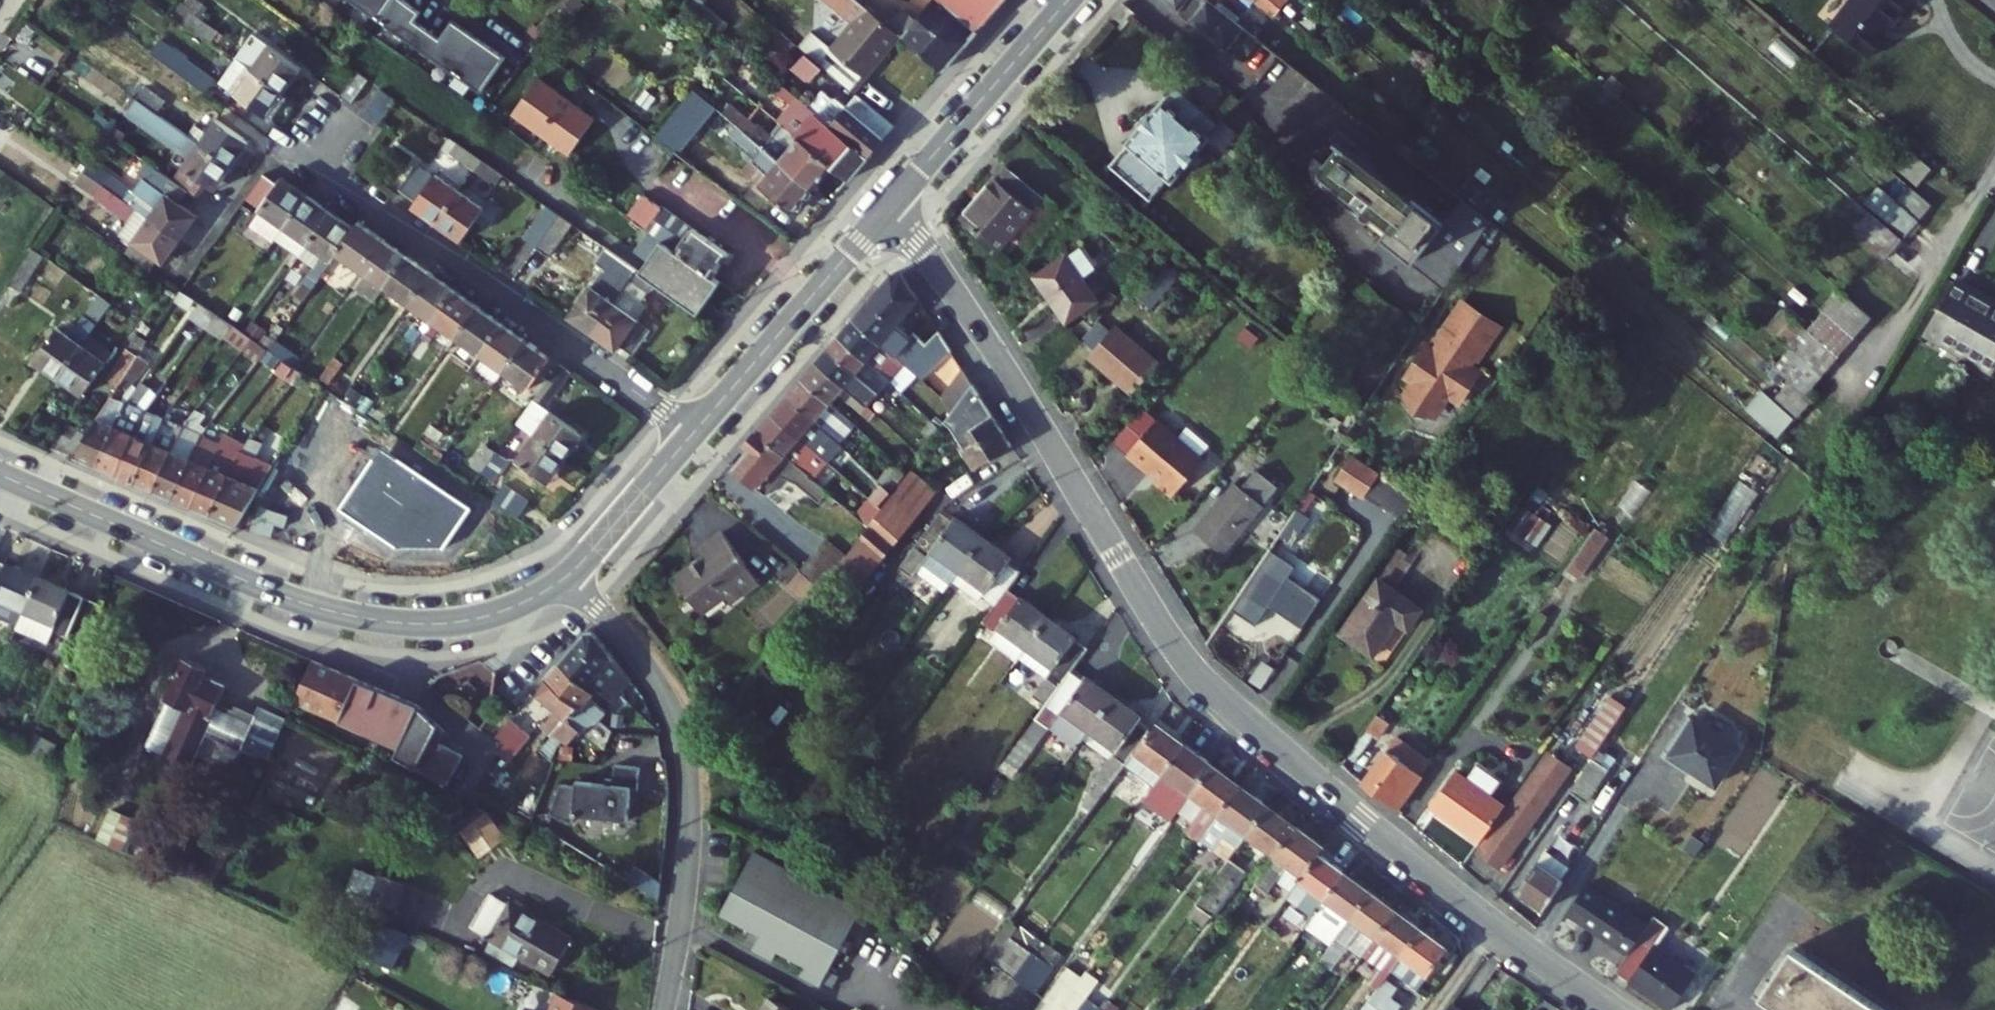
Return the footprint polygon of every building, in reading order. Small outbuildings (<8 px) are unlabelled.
[(510,62),(457,24),(444,42),(420,25),(428,13),(409,0),(350,0),(485,96),(510,62)] [(945,0),(940,0),(907,40),(949,75),(986,34),(945,0)] [(986,34),(1016,0),(945,0),(986,34)] [(1231,57),(1249,35),(1205,0),(1161,0),(1231,57)] [(1255,10),(1263,0),(1242,0),(1255,10)] [(1264,0),(1263,0),(1255,10),(1273,26),(1282,15),(1264,0)] [(1290,6),(1283,0),(1264,0),(1282,15),(1290,6)] [(1915,7),(1906,0),(1860,0),(1857,3),(1892,31),(1893,30),(1895,31),(1915,7)] [(1886,39),(1892,31),(1857,3),(1835,31),(1874,62),(1890,42),(1886,39)] [(858,99),(906,43),(872,14),(837,54),(809,32),(796,48),(808,58),(827,73),(855,97),(858,99)] [(221,32),(199,16),(190,29),(212,45),(221,32)] [(144,53),(164,67),(174,52),(154,39),(144,53)] [(248,70),(280,93),(299,68),(266,45),(261,53),(253,47),(240,65),(248,70)] [(164,67),(190,85),(200,70),(174,52),(164,67)] [(796,72),(815,87),(827,73),(808,58),(796,72)] [(240,65),(234,60),(217,82),(262,117),(280,93),(248,70),(240,65)] [(341,102),(353,110),(372,85),(360,76),(341,102)] [(141,103),(150,89),(138,82),(129,95),(141,103)] [(523,124),(580,165),(606,128),(549,87),(523,124)] [(1223,126),(1180,92),(1115,168),(1158,203),(1172,186),(1177,191),(1217,144),(1211,140),(1223,126)] [(398,103),(384,93),(368,116),(382,126),(398,103)] [(716,112),(693,93),(656,140),(682,159),(716,112)] [(141,103),(129,95),(123,104),(135,113),(141,103)] [(873,158),(896,131),(858,99),(855,97),(837,117),(824,107),(818,114),(873,158)] [(203,180),(212,186),(226,165),(195,142),(141,103),(135,113),(186,151),(169,175),(188,189),(194,193),(203,180)] [(751,122),(730,106),(721,116),(739,131),(742,133),(751,122)] [(837,169),(852,182),(873,158),(818,114),(798,138),(837,169)] [(246,138),(214,116),(195,142),(226,165),(246,138)] [(742,133),(816,194),(837,169),(798,138),(790,148),(777,137),(774,142),(751,122),(742,133)] [(797,217),(816,194),(742,133),(739,131),(731,140),(759,161),(746,178),(797,217)] [(487,167),(460,148),(452,160),(478,179),(487,167)] [(1939,173),(1913,150),(1899,167),(1926,189),(1939,173)] [(1423,264),(1418,270),(1447,294),(1459,276),(1466,265),(1474,252),(1490,229),(1469,211),(1453,231),(1353,151),(1330,179),(1374,215),(1373,217),(1372,220),(1373,223),(1375,225),(1380,226),(1384,224),(1398,235),(1394,241),(1423,264)] [(169,175),(144,158),(132,175),(137,180),(128,192),(84,161),(78,170),(173,236),(189,215),(176,206),(188,189),(169,175)] [(114,226),(157,257),(173,236),(78,170),(75,167),(66,180),(119,218),(114,226)] [(503,178),(487,167),(478,179),(495,190),(503,178)] [(418,204),(413,211),(440,230),(462,200),(434,180),(431,184),(413,171),(398,191),(418,204)] [(992,211),(974,234),(1003,257),(1046,204),(1011,176),(986,206),(992,211)] [(266,262),(285,236),(305,207),(280,190),(276,196),(261,186),(244,211),(255,219),(240,243),(266,262)] [(1939,209),(1915,189),(1903,203),(1927,224),(1939,209)] [(1903,203),(1888,191),(1875,205),(1914,238),(1927,224),(1903,203)] [(484,216),(462,200),(440,230),(463,246),(484,216)] [(667,246),(717,282),(732,263),(643,201),(630,219),(667,246)] [(330,224),(305,207),(285,236),(309,253),(330,224)] [(541,254),(565,222),(550,211),(526,243),(541,254)] [(1912,243),(1881,217),(1865,236),(1896,262),(1912,243)] [(554,263),(578,231),(565,222),(541,254),(554,263)] [(309,253),(331,268),(337,259),(351,239),(330,224),(309,253)] [(351,239),(337,259),(364,277),(387,245),(361,227),(351,239)] [(411,262),(387,245),(364,277),(388,294),(411,262)] [(667,246),(643,278),(660,289),(701,319),(725,287),(717,282),(667,246)] [(1084,252),(1044,284),(1075,324),(1102,302),(1088,285),(1101,274),(1084,252)] [(1484,258),(1474,252),(1466,265),(1475,271),(1484,258)] [(51,267),(39,258),(14,296),(28,304),(51,267)] [(411,262),(388,294),(411,309),(433,278),(411,262)] [(641,276),(624,264),(618,272),(635,284),(641,276)] [(1475,271),(1466,265),(1459,276),(1468,282),(1475,271)] [(1173,270),(1147,301),(1162,313),(1187,282),(1173,270)] [(615,310),(593,337),(618,355),(623,350),(638,360),(658,336),(642,325),(652,313),(646,307),(660,289),(643,278),(641,276),(635,284),(625,297),(615,310)] [(433,278),(411,309),(435,326),(457,295),(433,278)] [(606,283),(596,296),(615,310),(625,297),(606,283)] [(1972,293),(1954,283),(1926,332),(1944,342),(1941,347),(1951,352),(1954,347),(1983,363),(1980,368),(1990,373),(1992,369),(1994,370),(1994,306),(1982,298),(1984,294),(1975,288),(1972,293)] [(907,289),(889,289),(871,310),(900,334),(921,310),(907,289)] [(591,292),(570,321),(593,337),(615,310),(596,296),(591,292)] [(1835,314),(1865,339),(1882,318),(1852,293),(1835,314)] [(457,295),(435,326),(460,343),(481,312),(457,295)] [(60,333),(37,365),(62,382),(83,351),(112,309),(98,299),(70,340),(60,333)] [(1504,325),(1467,300),(1442,338),(1442,339),(1445,341),(1440,348),(1431,342),(1409,375),(1416,380),(1408,390),(1421,405),(1439,411),(1451,394),(1461,401),(1472,386),(1467,383),(1478,368),(1472,364),(1477,357),(1480,359),(1504,325)] [(196,310),(189,330),(262,357),(271,332),(249,324),(247,329),(196,310)] [(906,339),(900,334),(871,310),(856,326),(909,370),(928,385),(951,357),(941,341),(927,357),(906,339)] [(481,312),(460,343),(482,358),(503,328),(481,312)] [(1848,360),(1865,339),(1835,314),(1818,334),(1848,360)] [(914,329),(906,339),(927,357),(941,341),(930,324),(922,335),(914,329)] [(856,326),(842,344),(895,387),(909,370),(856,326)] [(503,328),(482,358),(504,373),(525,344),(503,328)] [(1101,364),(1143,400),(1169,369),(1127,332),(1101,364)] [(1818,334),(1817,333),(1800,354),(1832,380),(1848,360),(1818,334)] [(275,343),(269,353),(290,366),(297,356),(275,343)] [(525,344),(504,373),(523,387),(544,357),(525,344)] [(842,344),(829,358),(883,401),(895,387),(842,344)] [(83,351),(62,382),(82,397),(105,365),(83,351)] [(1832,380),(1800,354),(1785,372),(1801,385),(1817,398),(1832,380)] [(823,365),(817,372),(847,397),(872,416),(883,401),(829,358),(823,365)] [(95,433),(81,454),(103,465),(153,386),(160,375),(140,362),(95,433)] [(559,367),(514,428),(528,439),(559,461),(576,439),(541,411),(568,374),(559,367)] [(1467,383),(1472,386),(1482,371),(1478,368),(1467,383)] [(803,389),(833,414),(847,397),(817,372),(803,389)] [(973,392),(964,378),(946,400),(956,415),(973,392)] [(1805,421),(1821,402),(1817,398),(1801,385),(1785,404),(1803,419),(1805,421)] [(153,386),(103,465),(123,476),(166,407),(172,398),(153,386)] [(790,404),(847,452),(861,436),(833,414),(803,389),(790,404)] [(982,454),(971,462),(983,480),(1015,459),(973,392),(956,415),(964,427),(975,420),(983,435),(973,441),(982,454)] [(1755,413),(1786,439),(1803,419),(1785,404),(1772,393),(1755,413)] [(773,424),(831,472),(847,452),(790,404),(773,424)] [(166,407),(123,476),(141,485),(184,417),(166,407)] [(184,417),(141,485),(158,493),(200,425),(184,417)] [(81,454),(95,433),(77,421),(62,444),(81,454)] [(1164,423),(1135,457),(1164,481),(1160,485),(1179,501),(1211,463),(1164,423)] [(802,479),(816,490),(831,472),(773,424),(758,442),(794,472),(802,479)] [(200,425),(158,493),(173,501),(214,439),(217,434),(200,425)] [(214,439),(173,501),(196,512),(221,472),(234,452),(214,439)] [(559,461),(528,439),(514,459),(545,481),(559,461)] [(221,472),(196,512),(215,520),(253,461),(258,454),(240,442),(234,452),(221,472)] [(497,451),(483,442),(468,463),(481,473),(484,470),(497,451)] [(750,463),(737,477),(768,504),(794,472),(758,442),(744,459),(750,463)] [(507,458),(497,451),(484,470),(494,476),(507,458)] [(1352,456),(1338,477),(1363,493),(1377,473),(1352,456)] [(253,461),(215,520),(239,531),(275,474),(264,468),(253,461)] [(1247,488),(1207,538),(1235,561),(1292,488),(1274,473),(1256,495),(1247,488)] [(866,530),(852,547),(881,568),(936,496),(910,474),(866,530)] [(816,490),(802,479),(794,489),(825,514),(834,505),(816,490)] [(852,519),(866,530),(890,499),(876,489),(852,519)] [(533,507),(512,493),(502,507),(524,521),(533,507)] [(1329,524),(1305,506),(1287,534),(1312,551),(1329,524)] [(940,521),(897,579),(911,589),(915,583),(943,604),(951,594),(989,543),(959,522),(952,531),(940,521)] [(708,567),(681,588),(709,625),(731,609),(735,614),(763,592),(726,542),(702,560),(708,567)] [(1609,554),(1595,542),(1564,589),(1579,599),(1609,554)] [(844,558),(823,543),(800,573),(820,589),(825,582),(844,558)] [(975,614),(980,608),(994,618),(1013,593),(1022,582),(1009,573),(1015,564),(989,543),(951,594),(975,614)] [(844,558),(825,582),(855,605),(881,568),(852,547),(844,558)] [(49,589),(6,569),(0,582),(0,609),(1,606),(34,621),(49,589)] [(820,589),(800,573),(796,570),(784,586),(808,605),(820,589)] [(1310,626),(1329,598),(1297,576),(1278,605),(1310,626)] [(1432,613),(1394,586),(1360,637),(1389,658),(1410,630),(1418,635),(1432,613)] [(69,646),(89,607),(49,589),(34,621),(60,633),(57,640),(69,646)] [(997,646),(1005,635),(1030,655),(1054,624),(1013,593),(994,618),(982,635),(997,646)] [(1057,676),(1051,685),(1065,697),(1075,683),(1091,661),(1076,649),(1080,643),(1054,624),(1030,655),(1057,676)] [(652,699),(594,641),(587,640),(565,667),(600,698),(595,703),(611,717),(604,726),(617,738),(652,699)] [(186,665),(168,703),(189,713),(166,761),(193,773),(208,740),(221,713),(229,694),(204,680),(206,674),(186,665)] [(587,737),(591,733),(604,726),(611,717),(595,703),(600,698),(565,667),(551,685),(552,685),(586,713),(581,718),(583,720),(581,723),(578,721),(574,726),(587,737)] [(395,754),(414,713),(313,669),(294,711),(395,754)] [(1065,697),(1006,778),(1019,787),(1055,738),(1084,759),(1091,750),(1122,707),(1094,686),(1089,693),(1075,683),(1065,697)] [(586,713),(552,685),(544,702),(561,715),(550,729),(560,737),(548,752),(561,762),(566,753),(571,748),(575,751),(587,737),(574,726),(578,721),(581,723),(583,720),(581,718),(586,713)] [(664,735),(654,706),(626,737),(645,755),(664,735)] [(1582,757),(1598,767),(1629,716),(1613,706),(1582,757)] [(1102,789),(1113,798),(1141,759),(1155,741),(1144,733),(1148,727),(1122,707),(1091,750),(1116,770),(1102,789)] [(237,720),(221,713),(208,740),(245,757),(259,725),(239,716),(237,720)] [(438,732),(414,713),(395,754),(394,756),(391,764),(412,775),(410,777),(443,796),(457,770),(433,756),(441,742),(434,738),(438,732)] [(538,741),(519,726),(500,750),(508,753),(507,755),(520,765),(538,741)] [(1382,728),(1379,733),(1390,741),(1394,736),(1382,728)] [(1151,805),(1162,791),(1171,778),(1191,751),(1163,729),(1155,741),(1141,759),(1155,770),(1137,794),(1151,805)] [(1390,741),(1379,733),(1359,762),(1355,768),(1367,776),(1390,741)] [(1682,783),(1716,803),(1738,766),(1692,738),(1687,747),(1680,743),(1660,777),(1678,789),(1682,783)] [(1219,772),(1191,751),(1171,778),(1197,801),(1219,772)] [(1400,751),(1369,800),(1402,824),(1434,775),(1400,751)] [(1554,769),(1576,782),(1579,778),(1558,764),(1554,769)] [(629,828),(637,767),(616,765),(612,788),(558,781),(553,819),(629,828)] [(1590,814),(1613,779),(1597,768),(1575,803),(1590,814)] [(1554,769),(1489,867),(1508,881),(1576,782),(1554,769)] [(1192,837),(1205,847),(1224,821),(1245,792),(1219,772),(1197,801),(1210,812),(1192,837)] [(1477,777),(1465,794),(1458,789),(1434,824),(1485,858),(1508,824),(1493,813),(1504,795),(1477,777)] [(1171,778),(1162,791),(1189,812),(1197,801),(1171,778)] [(1270,811),(1245,792),(1224,821),(1249,840),(1270,811)] [(1270,811),(1249,840),(1277,862),(1298,832),(1270,811)] [(460,831),(477,860),(508,842),(491,813),(460,831)] [(1224,821),(1205,847),(1231,866),(1249,840),(1224,821)] [(1298,832),(1277,862),(1262,882),(1274,891),(1289,871),(1304,883),(1322,859),(1326,853),(1298,832)] [(856,904),(752,854),(722,919),(757,937),(751,950),(771,959),(777,948),(807,963),(803,974),(819,982),(856,904)] [(1304,883),(1297,893),(1311,903),(1302,915),(1314,924),(1323,912),(1347,879),(1322,859),(1304,883)] [(1209,922),(1242,875),(1231,866),(1197,913),(1209,922)] [(1550,866),(1524,907),(1552,927),(1571,894),(1564,889),(1570,879),(1550,866)] [(674,898),(634,873),(626,889),(672,919),(674,898)] [(1370,898),(1347,879),(1323,912),(1347,930),(1370,898)] [(331,897),(323,912),(354,928),(361,912),(376,919),(387,897),(361,884),(350,906),(331,897)] [(966,903),(941,931),(966,954),(1006,910),(984,890),(969,906),(966,903)] [(1370,898),(1347,930),(1371,948),(1394,916),(1370,898)] [(520,971),(527,961),(559,980),(576,951),(495,901),(476,932),(497,944),(491,954),(520,971)] [(1631,953),(1642,960),(1643,957),(1650,946),(1587,905),(1567,936),(1615,966),(1624,963),(1631,953)] [(1347,930),(1323,912),(1314,924),(1306,935),(1330,953),(1336,945),(1347,930)] [(1421,937),(1394,916),(1371,948),(1363,958),(1383,972),(1369,992),(1377,998),(1390,979),(1400,966),(1421,937)] [(1371,948),(1347,930),(1336,945),(1360,963),(1363,958),(1371,948)] [(1421,937),(1400,966),(1428,988),(1449,960),(1421,937)] [(1621,991),(1650,1009),(1680,1009),(1693,991),(1657,966),(1668,950),(1654,940),(1650,946),(1643,957),(1642,960),(1621,991)] [(1036,960),(1018,946),(1003,965),(1021,981),(1036,960)] [(1021,981),(1048,1003),(1064,981),(1036,960),(1021,981)] [(1798,965),(1767,1009),(1864,1009),(1798,965)] [(1400,966),(1390,979),(1419,1001),(1428,988),(1400,966)] [(1043,1009),(1085,1009),(1091,1002),(1064,981),(1048,1003),(1043,1009)] [(555,996),(550,1009),(594,1009),(555,996)] [(764,1000),(758,1009),(783,1009),(764,1000)] [(1374,1002),(1368,1009),(1386,1009),(1374,1002)]
